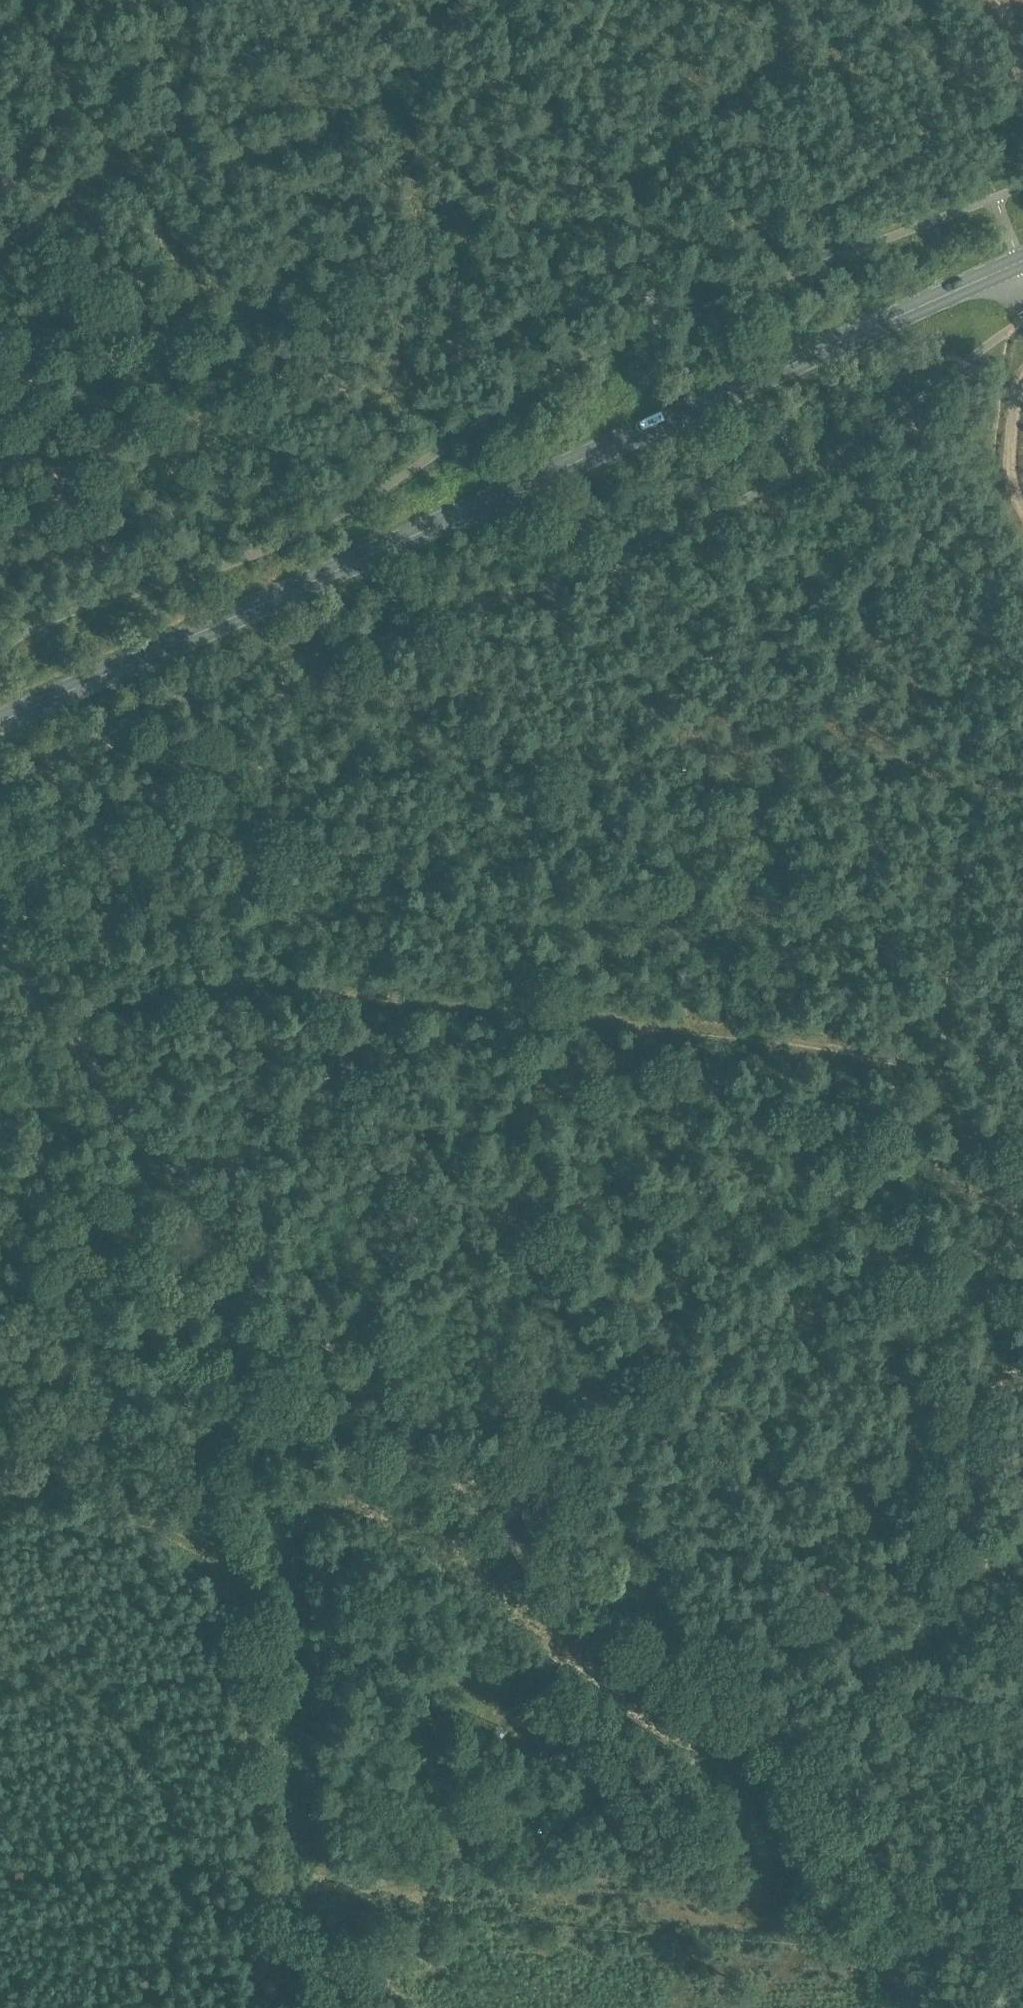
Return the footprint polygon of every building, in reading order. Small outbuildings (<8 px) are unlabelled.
[(445,1846),(454,1859),(464,1852),(454,1839),(445,1846)]
